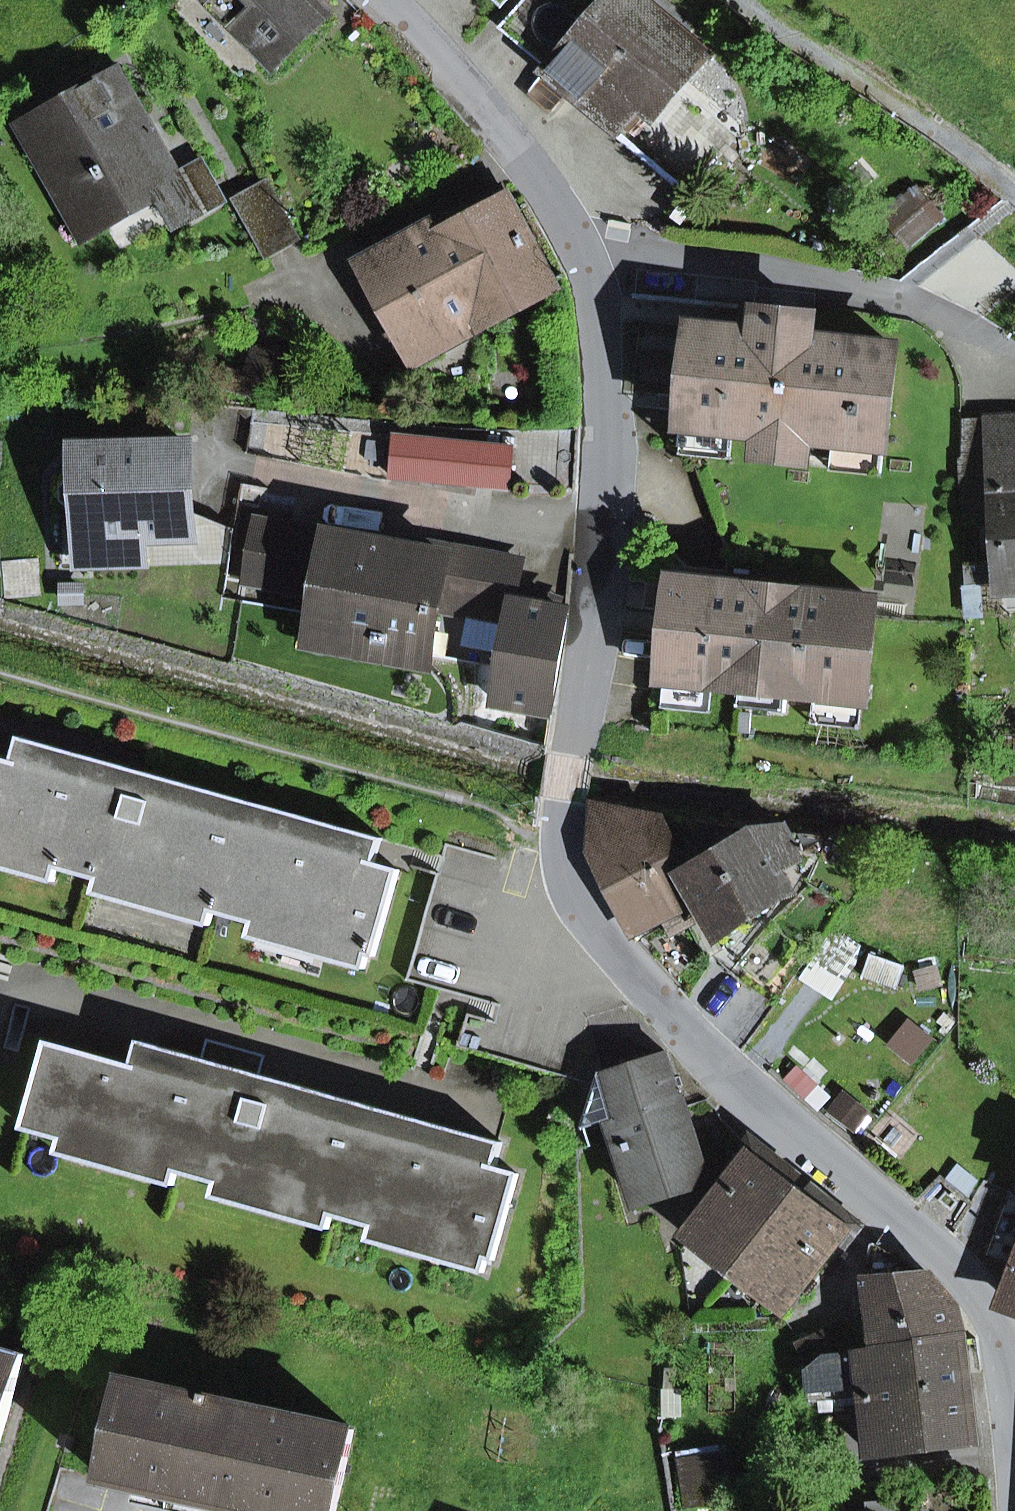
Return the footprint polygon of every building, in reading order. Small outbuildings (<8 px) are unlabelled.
[(277,68),(328,16),(326,14),(312,0),(209,0),(277,68)] [(331,0),(312,0),(326,14),(336,5),(331,0)] [(695,182),(735,136),(678,87),(664,75),(700,34),(661,0),(607,0),(592,17),(573,0),(523,0),(505,20),(553,62),(548,68),(547,69),(570,89),(577,81),(695,182)] [(548,68),(553,62),(505,20),(500,26),(548,68)] [(664,75),(678,87),(714,46),(700,34),(664,75)] [(22,125),(84,235),(157,194),(178,183),(177,181),(116,72),(22,125)] [(685,194),(695,182),(577,81),(570,89),(567,92),(685,194)] [(183,178),(201,210),(221,198),(203,166),(183,178)] [(183,178),(177,181),(178,183),(157,194),(174,225),(201,210),(183,178)] [(268,178),(234,197),(261,243),(294,224),(268,178)] [(426,342),(414,349),(420,360),(439,350),(434,342),(552,279),(503,187),(467,207),(471,215),(462,220),(437,234),(432,225),(413,236),(366,261),(388,301),(400,295),(426,342)] [(917,195),(896,209),(918,239),(938,224),(917,195)] [(432,225),(437,234),(462,220),(471,215),(467,207),(432,225)] [(414,349),(426,342),(400,295),(388,301),(414,349)] [(758,332),(760,312),(736,309),(734,330),(758,332)] [(894,347),(811,338),(813,317),(760,312),(758,332),(734,330),(695,326),(685,425),(735,431),(761,433),(759,453),(806,458),(808,438),(834,441),(884,446),(894,347)] [(1001,591),(1014,590),(1014,419),(992,421),(995,470),(967,471),(962,471),(963,513),(997,511),(1001,591)] [(967,471),(995,470),(992,421),(964,423),(967,471)] [(682,454),(732,459),(735,431),(685,425),(682,454)] [(395,437),(391,476),(510,488),(514,448),(395,437)] [(831,471),(881,476),(884,446),(834,441),(831,471)] [(150,536),(192,535),(189,446),(80,449),(81,479),(70,479),(61,488),(61,500),(70,509),(81,508),(82,539),(150,536)] [(306,591),(317,532),(257,522),(246,581),(306,591)] [(387,646),(325,634),(332,592),(321,590),(331,535),(317,532),(306,591),(312,593),(301,650),(383,665),(385,658),(387,646)] [(439,609),(449,557),(405,549),(331,535),(321,590),(332,592),(325,634),(387,646),(385,658),(429,666),(439,609)] [(83,569),(151,567),(150,536),(82,539),(83,569)] [(511,604),(512,604),(520,562),(407,542),(405,549),(449,557),(439,609),(508,621),(511,604)] [(754,588),(795,592),(797,577),(756,572),(754,588)] [(863,701),(874,601),(795,592),(754,588),(675,580),(664,679),(714,685),(740,688),(738,708),(785,712),(787,693),(814,695),(863,701)] [(546,611),(560,614),(562,602),(549,600),(546,611)] [(512,604),(511,604),(508,621),(507,628),(502,653),(493,701),(550,713),(569,615),(560,614),(546,611),(512,604)] [(463,645),(502,653),(507,628),(468,620),(463,645)] [(661,708),(711,713),(714,685),(664,679),(661,708)] [(811,724),(860,729),(863,701),(814,695),(811,724)] [(376,864),(384,839),(363,833),(356,858),(34,767),(41,742),(21,737),(14,762),(0,758),(0,840),(21,846),(14,870),(54,881),(58,867),(103,880),(106,870),(176,890),(169,913),(210,925),(214,911),(256,923),(259,923),(262,913),(332,933),(325,958),(365,969),(369,955),(375,956),(400,870),(376,864)] [(356,858),(363,833),(41,742),(34,767),(356,858)] [(682,870),(687,868),(682,858),(660,816),(593,803),(591,851),(629,926),(660,911),(672,932),(688,923),(682,900),(694,893),(682,870)] [(728,842),(726,843),(717,849),(752,915),(790,889),(780,868),(802,858),(787,831),(754,833),(728,842)] [(752,915),(717,849),(726,843),(691,832),(682,858),(687,868),(682,870),(694,893),(705,914),(717,938),(752,915)] [(14,870),(21,846),(0,840),(0,866),(14,870)] [(99,894),(169,913),(176,890),(106,870),(103,880),(99,894)] [(688,923),(705,914),(694,893),(682,900),(688,923)] [(252,937),(325,958),(332,933),(262,913),(259,923),(256,923),(252,937)] [(834,995),(865,948),(832,927),(802,974),(834,995)] [(203,1058),(261,1075),(267,1055),(208,1039),(203,1058)] [(140,1040),(133,1066),(50,1043),(25,1128),(68,1140),(70,1130),(140,1150),(133,1174),(174,1185),(178,1171),(223,1183),(226,1173),(295,1193),(288,1217),(329,1228),(333,1214),(374,1226),(377,1216),(451,1237),(444,1261),(484,1272),(488,1258),(494,1260),(519,1174),(496,1168),(503,1142),(483,1137),(476,1162),(153,1072),(160,1046),(140,1040)] [(476,1162),(483,1137),(261,1075),(203,1058),(160,1046),(153,1072),(476,1162)] [(613,1119),(639,1202),(708,1180),(667,1053),(599,1075),(583,1129),(613,1119)] [(798,1068),(787,1078),(806,1096),(816,1085),(798,1068)] [(846,1098),(834,1113),(854,1130),(867,1115),(846,1098)] [(64,1154),(133,1174),(140,1150),(70,1130),(68,1140),(64,1154)] [(747,1169),(696,1232),(739,1266),(800,1189),(795,1185),(801,1176),(751,1137),(734,1159),(747,1169)] [(219,1198),(288,1217),(295,1193),(226,1173),(223,1183),(219,1198)] [(812,1186),(806,1194),(800,1189),(739,1266),(783,1301),(831,1239),(843,1248),(862,1225),(812,1186)] [(1013,1192),(989,1255),(1014,1266),(1014,1193),(1013,1192)] [(370,1240),(444,1261),(451,1237),(377,1216),(374,1226),(370,1240)] [(875,1337),(962,1328),(957,1307),(932,1275),(926,1276),(876,1245),(869,1281),(875,1337)] [(1007,1301),(1014,1304),(1014,1281),(1007,1301)] [(873,1455),(977,1444),(975,1428),(964,1344),(962,1328),(875,1337),(876,1352),(856,1354),(843,1324),(796,1345),(809,1371),(813,1400),(859,1396),(857,1381),(867,1380),(873,1455)] [(25,1357),(0,1350),(0,1442),(25,1357)] [(106,1481),(241,1510),(338,1510),(356,1430),(245,1406),(246,1402),(209,1394),(208,1398),(128,1380),(106,1481)] [(680,1461),(687,1506),(734,1499),(728,1454),(680,1461)]
